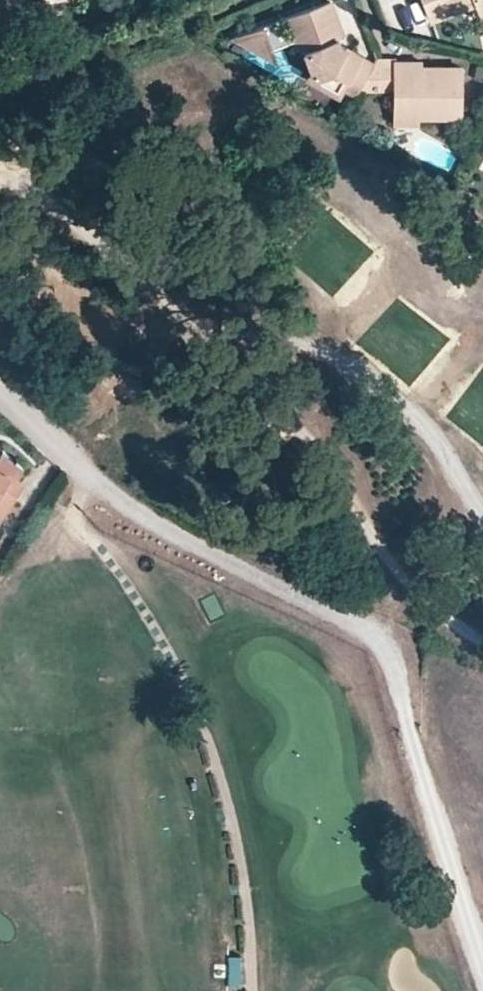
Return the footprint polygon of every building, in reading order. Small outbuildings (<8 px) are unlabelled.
[(88,0),(47,0),(54,15),(88,0)] [(357,90),(369,69),(337,51),(333,43),(342,29),(340,28),(340,27),(329,0),(321,0),(287,12),(293,28),(280,32),(274,17),(231,33),(259,48),(290,37),(292,41),(289,45),(297,51),(299,51),(300,52),(307,67),(312,69),(320,85),(337,95),(342,87),(355,94),(357,90)] [(429,17),(474,1),(479,13),(482,12),(482,0),(423,0),(429,17)] [(394,60),(394,64),(394,90),(393,103),(414,104),(414,110),(461,110),(460,66),(421,66),(410,66),(410,61),(394,60)] [(369,69),(357,90),(377,90),(377,64),(372,64),(369,69)] [(394,64),(377,64),(377,90),(394,90),(394,64)] [(414,124),(414,110),(414,104),(393,103),(394,123),(414,124)] [(1,511),(19,482),(12,478),(18,468),(0,457),(0,511),(1,511)]
